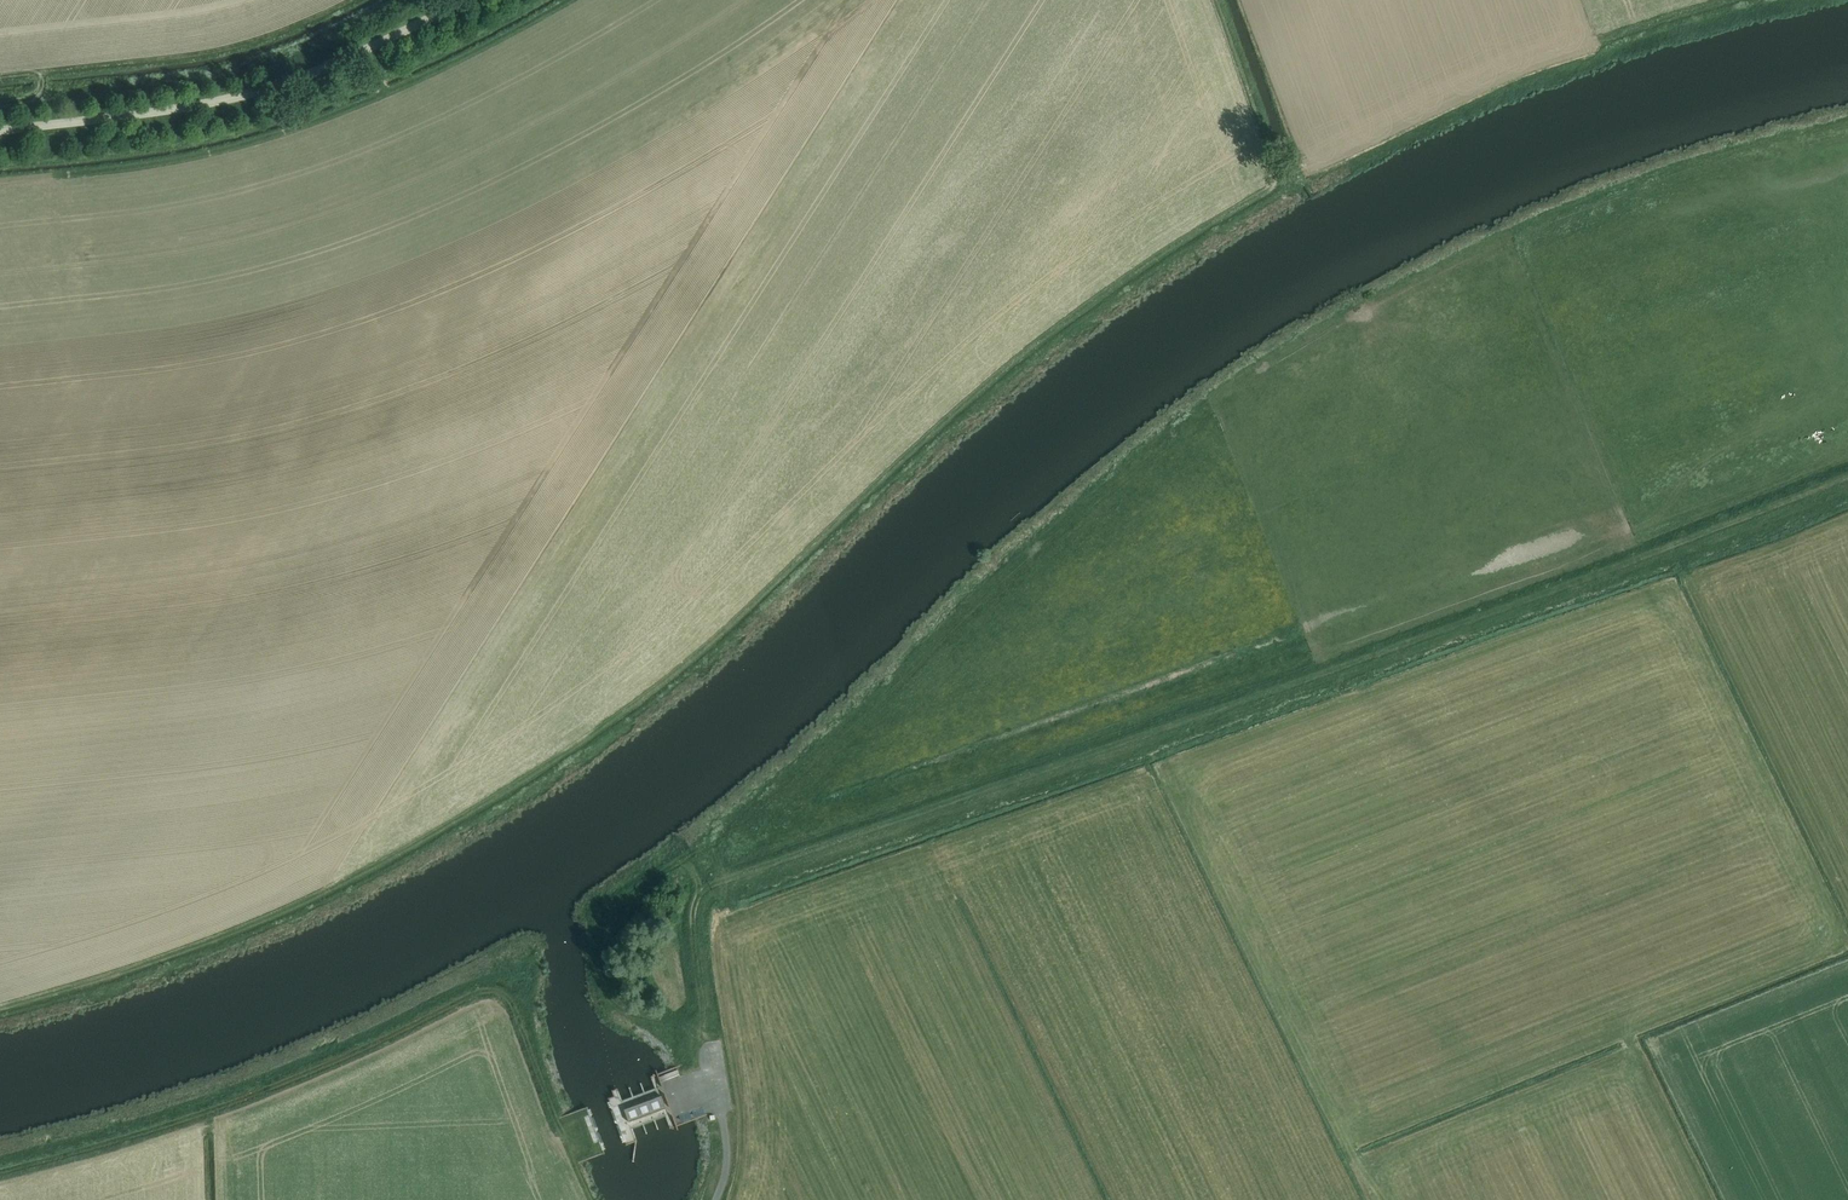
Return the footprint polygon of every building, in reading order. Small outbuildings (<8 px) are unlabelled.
[(661,1095),(623,1109),(628,1121),(665,1108),(661,1095)]
